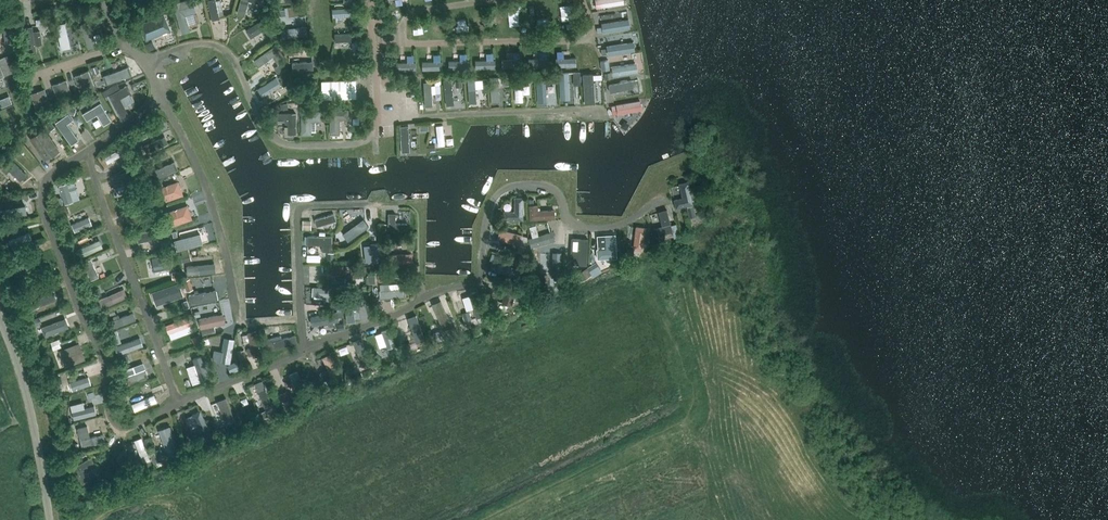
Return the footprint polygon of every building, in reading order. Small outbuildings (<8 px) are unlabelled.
[(172,2),(181,33),(190,30),(185,15),(196,12),(193,0),(180,0),(172,2)] [(214,19),(224,18),(222,0),(211,0),(214,19)] [(260,0),(240,0),(237,13),(245,15),(249,1),(259,3),(260,0)] [(335,9),(336,16),(345,15),(345,14),(354,13),(353,7),(335,9)] [(282,16),(288,19),(292,12),(286,9),(282,16)] [(145,40),(171,30),(164,14),(139,24),(145,40)] [(98,16),(89,19),(91,24),(100,21),(98,16)] [(267,34),(275,28),(267,16),(246,30),(251,38),(264,30),(267,34)] [(633,19),(604,21),(604,31),(633,29),(633,19)] [(358,20),(351,21),(352,31),(359,30),(358,20)] [(288,22),(288,35),(310,35),(310,26),(305,27),(305,22),(288,22)] [(67,23),(58,25),(65,50),(74,47),(67,23)] [(34,32),(33,26),(28,26),(24,28),(28,55),(33,55),(37,53),(36,45),(39,45),(42,44),(40,31),(36,30),(34,32)] [(273,31),(267,35),(272,41),(278,38),(273,31)] [(608,44),(609,54),(639,52),(638,42),(608,44)] [(279,53),(280,52),(275,45),(254,61),(258,67),(273,57),(278,64),(284,60),(279,53)] [(515,51),(516,58),(502,58),(503,67),(524,66),(523,51),(515,51)] [(549,66),(548,51),(542,51),(543,57),(529,58),(530,67),(549,66)] [(355,52),(352,59),(359,62),(362,56),(355,52)] [(496,68),(496,52),(488,52),(488,59),(475,59),(476,68),(496,68)] [(470,68),(469,53),(462,53),(462,59),(449,60),(449,69),(470,68)] [(409,55),(410,61),(401,62),(402,71),(418,70),(417,54),(409,55)] [(443,54),(436,54),(436,60),(423,60),(423,70),(444,69),(443,54)] [(14,72),(8,55),(0,59),(0,77),(14,72)] [(556,66),(576,66),(577,57),(557,57),(556,66)] [(315,60),(294,61),(294,70),(315,69),(315,60)] [(600,61),(602,71),(610,69),(608,60),(600,61)] [(641,71),(639,60),(614,66),(616,77),(641,71)] [(280,64),(274,68),(278,74),(284,70),(280,64)] [(97,65),(90,68),(92,74),(99,71),(97,65)] [(107,83),(134,75),(132,66),(105,75),(107,83)] [(81,93),(95,87),(88,70),(74,76),(81,93)] [(584,72),(586,98),(594,98),(593,72),(584,72)] [(516,75),(517,101),(526,101),(525,93),(531,93),(530,84),(524,84),(524,75),(516,75)] [(547,90),(552,90),(552,83),(546,83),(546,76),(538,77),(539,101),(548,100),(547,90)] [(285,77),(280,81),(284,87),(289,83),(285,77)] [(511,77),(502,77),(503,85),(511,85),(511,77)] [(470,103),(479,102),(479,88),(486,88),(485,78),(469,79),(470,103)] [(612,93),(641,89),(639,78),(611,83),(612,93)] [(58,102),(73,97),(67,79),(52,84),(58,102)] [(356,98),(356,80),(321,80),(322,99),(356,98)] [(118,83),(102,91),(105,97),(109,95),(120,89),(118,83)] [(120,98),(131,92),(127,85),(120,89),(109,95),(121,118),(129,114),(120,98)] [(493,87),(494,102),(502,101),(502,86),(493,87)] [(37,111),(51,106),(45,88),(31,93),(37,111)] [(96,94),(89,99),(92,104),(100,99),(96,94)] [(12,103),(9,95),(0,99),(0,107),(12,103)] [(104,126),(112,121),(101,103),(83,114),(87,121),(97,115),(104,126)] [(68,105),(65,112),(74,115),(76,108),(68,105)] [(349,119),(349,109),(330,109),(330,135),(340,135),(340,119),(349,119)] [(311,122),(321,121),(321,111),(300,111),(301,135),(312,135),(311,122)] [(296,134),(296,113),(277,113),(277,120),(285,120),(285,123),(288,123),(288,134),(296,134)] [(73,120),(68,114),(55,123),(72,145),(79,140),(67,124),(73,120)] [(50,130),(55,127),(48,116),(43,120),(50,130)] [(413,150),(412,124),(404,125),(404,151),(413,150)] [(439,124),(440,145),(447,144),(446,124),(439,124)] [(52,156),(60,151),(45,128),(30,138),(45,160),(52,155),(52,156)] [(149,150),(169,144),(165,132),(145,138),(149,150)] [(106,155),(110,163),(124,155),(120,147),(106,155)] [(151,157),(144,159),(147,167),(154,165),(151,157)] [(17,158),(3,166),(15,184),(28,176),(17,158)] [(177,161),(162,167),(165,175),(181,169),(177,161)] [(115,187),(136,181),(133,169),(112,176),(115,187)] [(77,179),(61,184),(67,203),(83,198),(77,179)] [(161,179),(151,182),(153,189),(164,186),(161,179)] [(136,183),(138,190),(146,187),(143,180),(136,183)] [(161,203),(184,195),(179,181),(156,188),(161,203)] [(675,196),(678,207),(697,203),(691,181),(673,185),(676,196),(675,196)] [(63,204),(61,197),(55,199),(57,206),(63,204)] [(523,220),(524,197),(514,197),(514,211),(503,210),(503,220),(523,220)] [(170,210),(168,204),(162,206),(164,212),(170,210)] [(170,227),(193,219),(188,204),(165,212),(170,227)] [(555,209),(538,210),(538,204),(529,205),(530,220),(555,218),(555,209)] [(0,208),(0,218),(26,214),(25,205),(0,208)] [(60,208),(62,215),(69,212),(67,205),(60,208)] [(694,206),(687,207),(689,217),(696,216),(694,206)] [(396,223),(396,214),(388,213),(388,231),(407,231),(407,223),(396,223)] [(318,224),(338,221),(337,214),(317,216),(318,224)] [(75,230),(92,223),(89,216),(72,223),(75,230)] [(346,222),(354,234),(370,224),(365,216),(358,220),(356,216),(346,222)] [(303,220),(303,229),(311,229),(311,220),(303,220)] [(0,227),(0,231),(1,234),(12,230),(9,223),(0,227)] [(539,223),(533,225),(538,245),(558,239),(556,230),(542,234),(539,223)] [(646,250),(650,227),(640,225),(635,248),(646,250)] [(523,243),(525,232),(502,228),(500,239),(523,243)] [(11,247),(35,239),(32,231),(8,240),(11,247)] [(201,233),(175,240),(178,249),(203,243),(201,233)] [(597,259),(617,258),(616,234),(604,235),(605,248),(597,249),(597,259)] [(380,235),(372,236),(374,252),(382,251),(380,235)] [(82,257),(105,246),(102,238),(78,249),(82,257)] [(572,251),(572,264),(587,265),(588,239),(579,238),(573,238),(572,251)] [(519,245),(517,252),(524,254),(526,247),(519,245)] [(565,251),(551,251),(550,274),(564,274),(565,251)] [(416,261),(415,252),(388,254),(388,263),(416,261)] [(180,255),(182,262),(191,260),(189,253),(180,255)] [(154,271),(174,268),(172,254),(152,257),(154,271)] [(524,261),(514,257),(512,264),(521,268),(524,261)] [(189,273),(218,272),(218,263),(188,264),(189,273)] [(600,273),(594,263),(587,267),(592,275),(593,277),(600,273)] [(347,285),(355,285),(355,265),(330,265),(330,273),(347,273),(347,285)] [(587,267),(577,274),(582,281),(592,275),(587,267)] [(375,275),(367,275),(368,284),(370,284),(375,283),(376,283),(375,275)] [(189,279),(183,281),(187,291),(193,289),(189,279)] [(182,282),(154,291),(159,305),(186,295),(182,282)] [(404,288),(389,289),(389,283),(380,284),(380,291),(379,291),(380,299),(405,296),(404,288)] [(512,305),(517,288),(507,284),(501,302),(512,305)] [(99,287),(93,290),(97,297),(102,294),(99,287)] [(110,305),(130,296),(126,287),(106,296),(110,305)] [(313,287),(312,296),(324,297),(324,299),(326,300),(332,301),(331,306),(339,307),(340,298),(338,297),(338,288),(313,287)] [(190,305),(219,299),(217,289),(188,295),(190,305)] [(477,317),(487,315),(482,290),(471,292),(477,317)] [(57,292),(39,297),(41,303),(59,298),(57,292)] [(348,297),(349,317),(357,316),(355,296),(348,297)] [(122,316),(122,315),(112,318),(115,327),(138,320),(136,312),(122,316)] [(204,327),(229,324),(228,313),(202,316),(204,327)] [(313,323),(342,322),(341,313),(313,313),(313,323)] [(410,317),(419,342),(428,338),(419,314),(410,317)] [(171,333),(195,324),(192,315),(168,324),(171,333)] [(68,317),(44,326),(47,336),(72,327),(68,317)] [(268,327),(260,329),(262,336),(270,334),(268,327)] [(456,327),(450,329),(452,335),(458,332),(456,327)] [(110,333),(113,339),(119,336),(117,330),(110,333)] [(441,330),(433,333),(435,338),(443,334),(441,330)] [(200,334),(191,338),(194,344),(202,340),(200,334)] [(273,337),(266,339),(269,350),(298,343),(296,335),(281,339),(281,335),(273,337)] [(144,336),(121,344),(123,351),(146,343),(144,336)] [(232,362),(237,338),(227,336),(222,360),(232,362)] [(362,361),(370,359),(366,338),(357,340),(362,361)] [(60,339),(51,342),(53,350),(61,347),(60,343),(62,342),(60,339)] [(65,368),(86,359),(79,342),(58,350),(65,368)] [(410,342),(403,345),(405,351),(412,349),(410,342)] [(244,349),(237,351),(239,359),(246,357),(244,349)] [(323,380),(339,373),(330,353),(322,357),(327,369),(320,373),(323,380)] [(128,354),(122,356),(125,363),(131,361),(128,354)] [(183,366),(204,360),(203,356),(181,362),(183,366)] [(206,359),(183,368),(185,375),(208,367),(206,359)] [(236,361),(228,365),(231,372),(240,369),(236,361)] [(144,362),(125,368),(130,383),(149,377),(144,362)] [(299,396),(308,392),(301,370),(291,374),(299,396)] [(342,374),(336,377),(339,383),(345,381),(342,374)] [(75,389),(94,384),(91,375),(73,381),(75,389)] [(258,382),(267,406),(274,404),(266,379),(258,382)] [(287,391),(279,395),(282,402),(290,399),(287,391)] [(157,395),(133,402),(135,410),(160,402),(157,395)] [(232,395),(225,397),(231,417),(238,415),(232,395)] [(72,411),(74,419),(96,414),(94,405),(72,411)] [(258,413),(261,419),(269,416),(266,410),(258,413)] [(198,426),(191,429),(195,438),(210,431),(200,411),(192,415),(198,426)] [(222,422),(215,425),(218,433),(225,431),(222,422)] [(104,434),(90,437),(88,426),(77,428),(82,448),(106,442),(104,434)] [(168,456),(180,452),(170,426),(158,430),(168,456)] [(146,438),(132,440),(135,461),(149,459),(146,438)] [(77,443),(67,445),(68,453),(79,450),(77,443)] [(158,462),(164,460),(161,453),(155,455),(158,462)] [(66,461),(70,466),(76,462),(72,457),(66,461)] [(86,471),(96,465),(91,457),(73,467),(83,484),(91,479),(86,471)]
